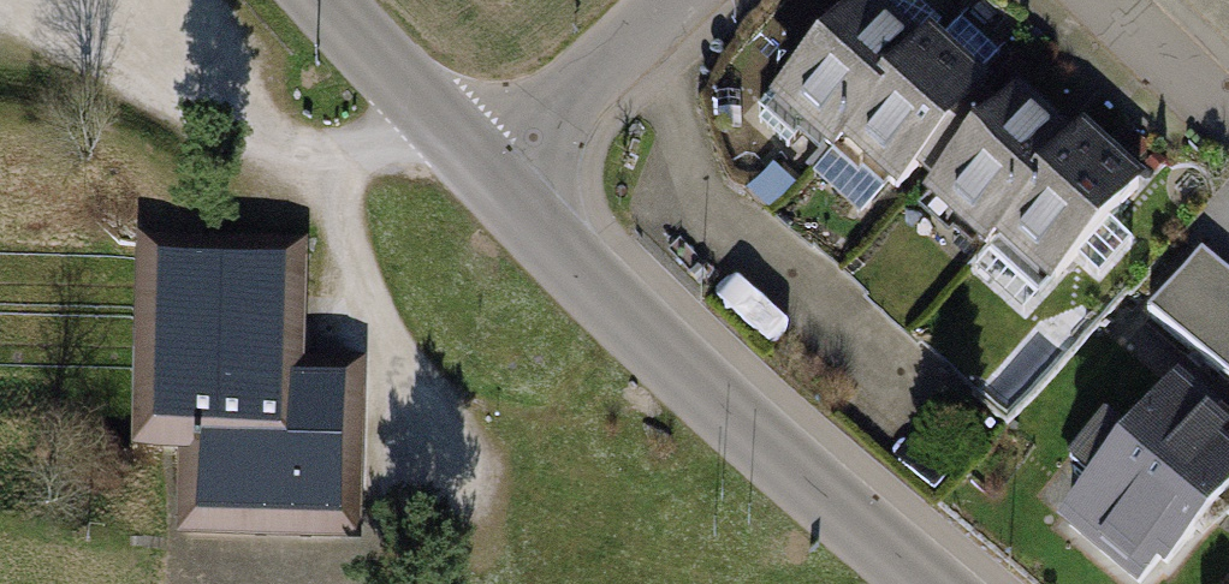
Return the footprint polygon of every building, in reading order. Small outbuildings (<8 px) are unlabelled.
[(877,0),(849,0),(764,95),(828,152),(838,140),(895,190),(915,167),(984,90),(991,82),(927,25),(917,36),(877,0)] [(1070,132),(1016,84),(999,101),(930,179),(918,191),(983,249),(994,236),(1049,285),(1145,178),(1081,120),(1070,132)] [(999,101),(984,90),(915,167),(930,179),(999,101)] [(320,237),(145,232),(140,432),(182,433),(180,519),(375,525),(380,352),(317,351),(320,237)] [(1145,310),(1228,380),(1228,274),(1201,250),(1145,310)] [(1053,520),(1130,583),(1140,583),(1154,567),(1163,574),(1228,495),(1228,430),(1213,416),(1219,409),(1176,373),(1125,435),(1102,416),(1064,462),(1086,480),(1053,520)]
